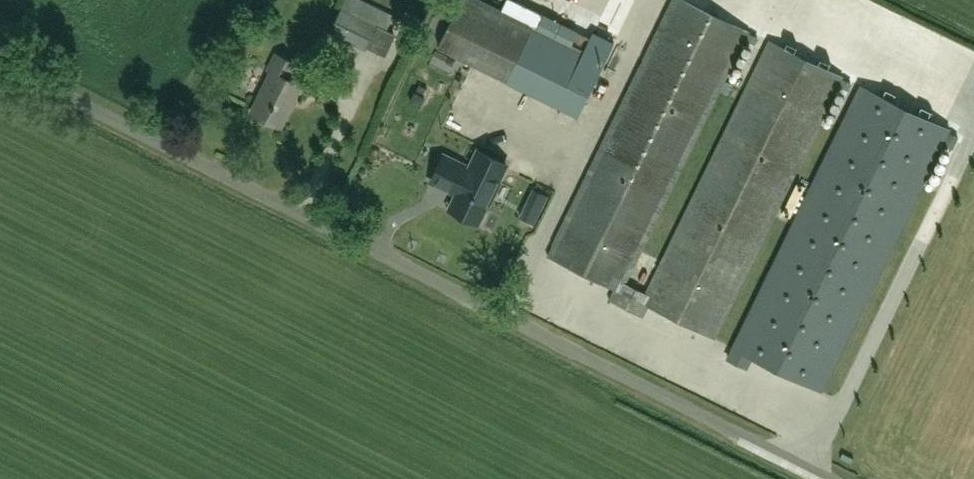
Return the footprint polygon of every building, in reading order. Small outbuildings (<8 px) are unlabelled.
[(439,46),(579,115),(614,43),(594,33),(591,38),(539,12),(532,25),(481,0),(461,0),(439,46)] [(843,77),(768,40),(768,41),(769,42),(648,292),(625,281),(748,29),(688,0),(673,0),(548,256),(615,288),(610,299),(644,316),(649,305),(716,338),(717,337),(715,336),(841,77),(843,78),(843,77)] [(331,29),(367,46),(378,25),(341,8),(331,29)] [(751,33),(748,40),(755,43),(758,37),(751,33)] [(282,126),(303,84),(289,77),(296,63),(277,53),(269,68),(273,70),(252,111),(282,126)] [(844,80),(841,86),(849,90),(852,83),(844,80)] [(861,86),(727,358),(746,367),(751,357),(820,391),(949,129),(861,86)] [(415,93),(411,102),(420,106),(425,97),(424,97),(415,93)] [(953,133),(947,145),(955,149),(961,137),(953,133)] [(445,155),(432,181),(457,194),(450,208),(475,220),(479,222),(483,213),(488,203),(490,204),(500,183),(498,182),(507,165),(478,150),(470,167),(445,155)] [(535,189),(531,196),(544,203),(547,195),(535,189)]
